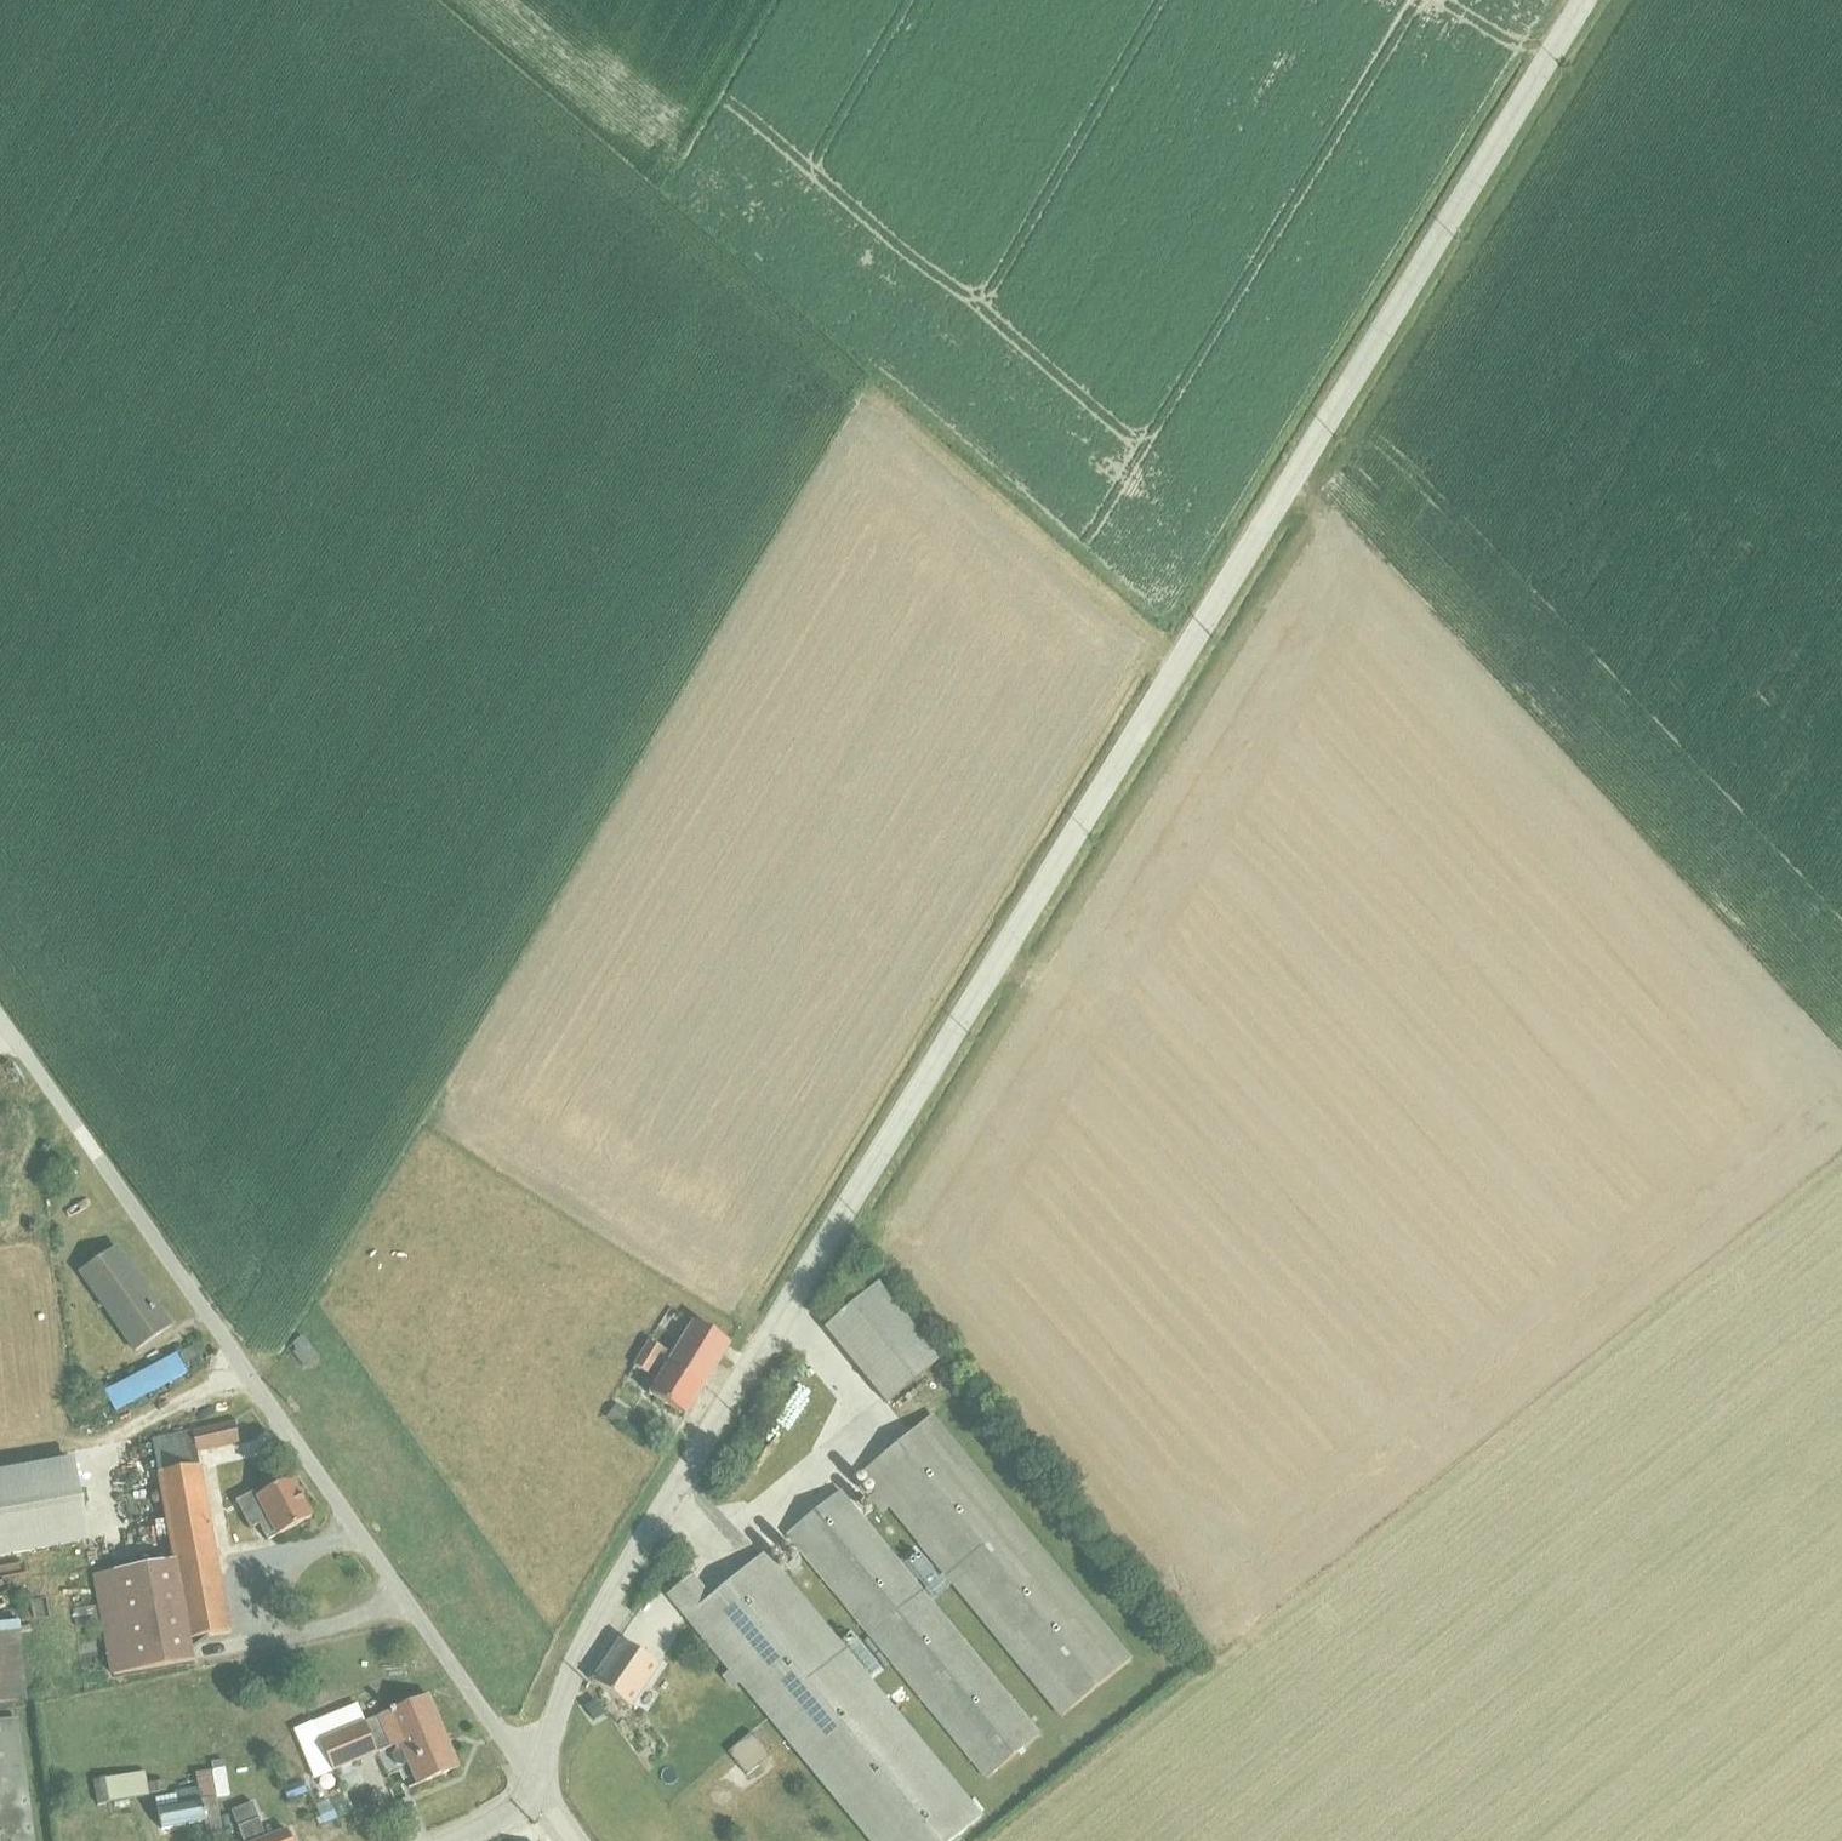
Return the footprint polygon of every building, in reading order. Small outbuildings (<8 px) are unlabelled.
[(29,1203),(30,1228),(40,1228),(39,1203),(29,1203)] [(177,1316),(126,1245),(91,1270),(142,1341),(177,1316)] [(882,1283),(826,1326),(886,1406),(943,1364),(882,1283)] [(649,1402),(679,1420),(723,1348),(693,1329),(649,1402)] [(302,1337),(287,1350),(304,1369),(318,1356),(302,1337)] [(657,1377),(670,1349),(648,1339),(635,1367),(657,1377)] [(182,1352),(107,1390),(119,1412),(194,1375),(182,1352)] [(1122,1671),(929,1432),(864,1485),(1057,1724),(1122,1671)] [(230,1640),(203,1466),(237,1461),(233,1435),(151,1447),(168,1556),(99,1567),(101,1575),(118,1689),(203,1676),(198,1645),(230,1640)] [(0,1468),(0,1556),(93,1544),(82,1458),(0,1468)] [(320,1527),(302,1489),(270,1506),(288,1543),(320,1527)] [(1028,1745),(836,1508),(790,1545),(982,1782),(1028,1745)] [(767,1567),(718,1606),(908,1840),(958,1840),(976,1826),(767,1567)] [(100,1618),(99,1606),(75,1608),(76,1620),(100,1618)] [(24,1632),(23,1620),(0,1622),(0,1634),(24,1632)] [(663,1662),(635,1642),(604,1686),(632,1706),(663,1662)] [(8,1675),(6,1699),(25,1700),(27,1677),(8,1675)] [(438,1708),(305,1760),(315,1784),(405,1749),(424,1796),(466,1780),(438,1708)] [(13,1726),(0,1728),(0,1840),(28,1840),(13,1726)] [(744,1773),(770,1753),(753,1731),(727,1751),(744,1773)] [(146,1771),(95,1778),(98,1804),(149,1797),(146,1771)] [(721,1779),(710,1786),(722,1806),(733,1799),(721,1779)] [(221,1840),(220,1789),(196,1789),(196,1806),(162,1807),(163,1829),(203,1828),(203,1840),(221,1840)] [(243,1840),(266,1834),(256,1801),(233,1808),(243,1840)]
